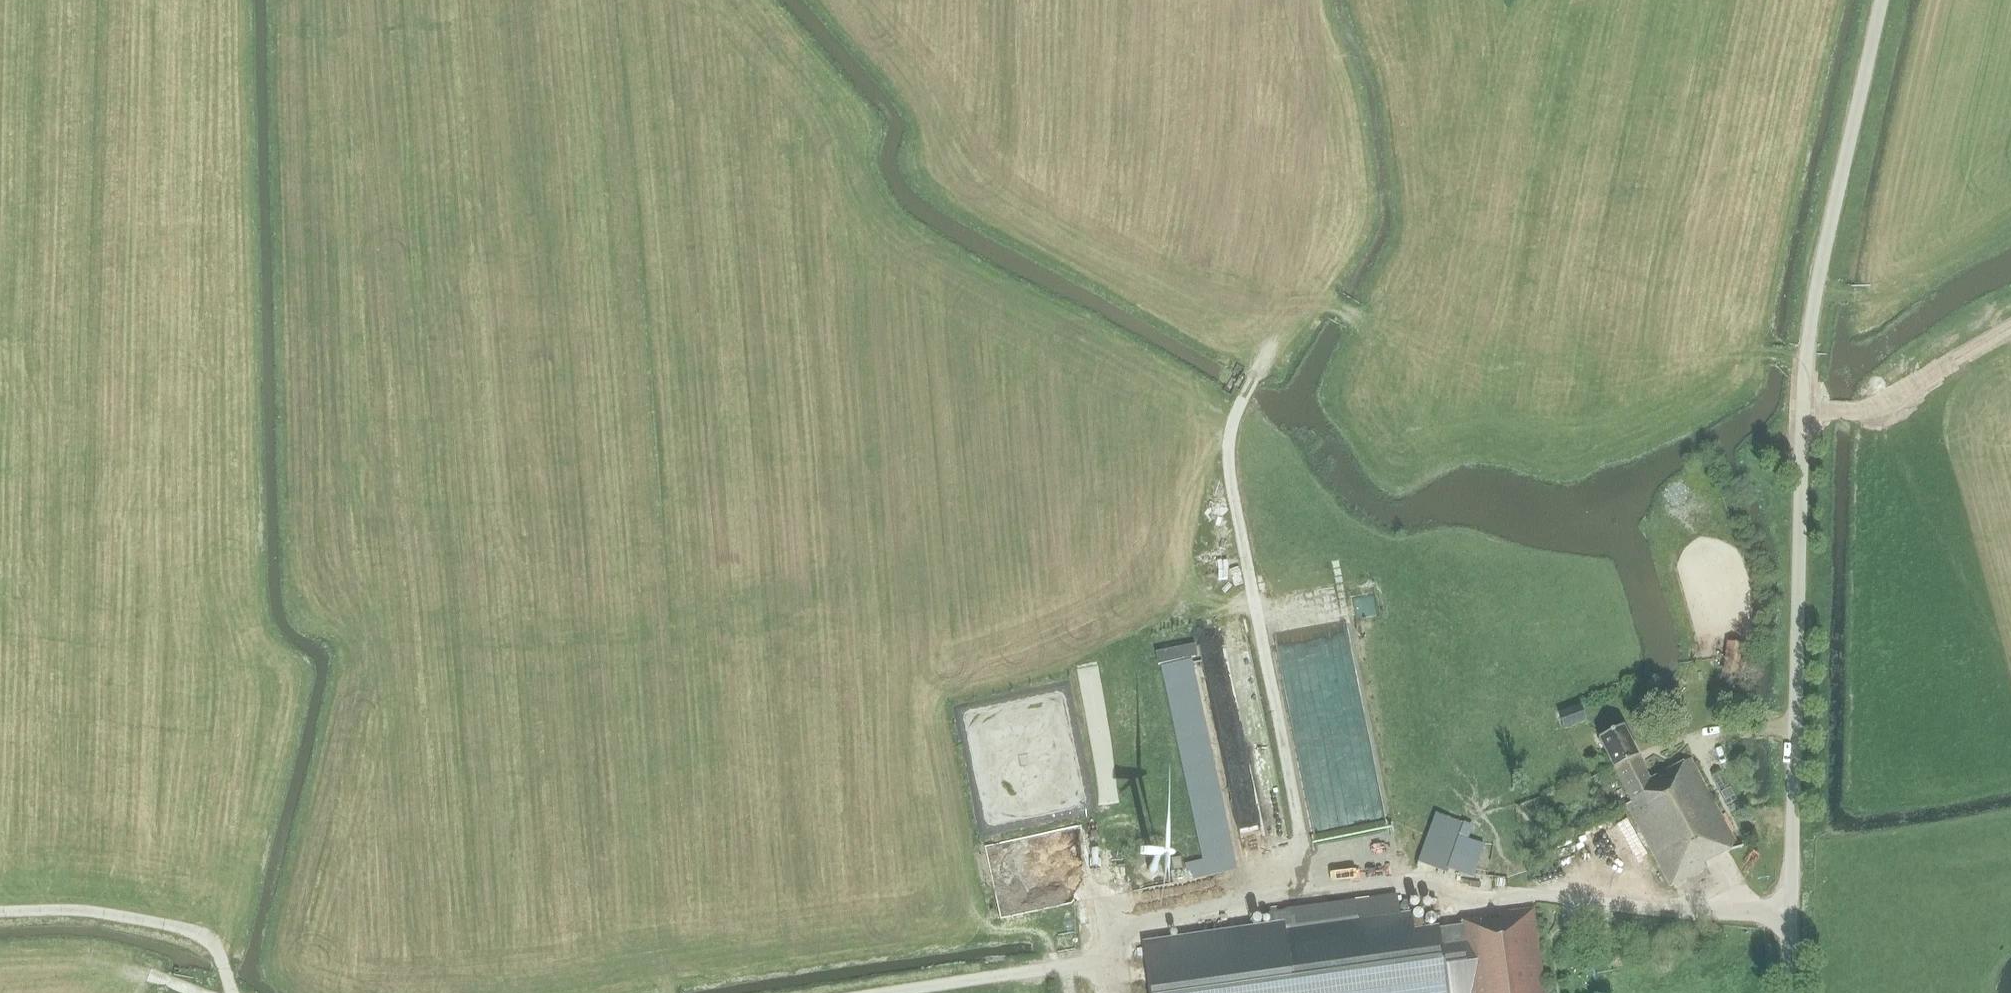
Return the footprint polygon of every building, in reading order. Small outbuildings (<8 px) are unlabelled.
[(1308,637),(1284,638),(1284,653),(1309,652),(1308,637)] [(1203,663),(1164,671),(1203,859),(1243,851),(1203,663)] [(1565,730),(1588,721),(1581,704),(1559,713),(1565,730)] [(1720,854),(1738,844),(1691,757),(1651,780),(1622,726),(1598,739),(1633,802),(1627,805),(1672,886),(1722,859),(1720,854)] [(1048,813),(1089,805),(1078,746),(1072,754),(1074,766),(1067,768),(1058,780),(1054,777),(1051,762),(1040,764),(1036,769),(1039,787),(1045,791),(1041,796),(1051,794),(1058,799),(1048,813)] [(1722,775),(1713,780),(1727,806),(1736,801),(1722,775)] [(1479,869),(1486,845),(1458,836),(1463,821),(1439,813),(1427,854),(1479,869)] [(1142,939),(1145,960),(1046,973),(1048,992),(1545,992),(1534,909),(1500,913),(1502,922),(1482,925),(1481,920),(1459,922),(1460,926),(1439,928),(1439,926),(1414,929),(1412,912),(1285,929),(1284,921),(1142,939)] [(1659,971),(1668,970),(1667,962),(1658,964),(1659,971)]
